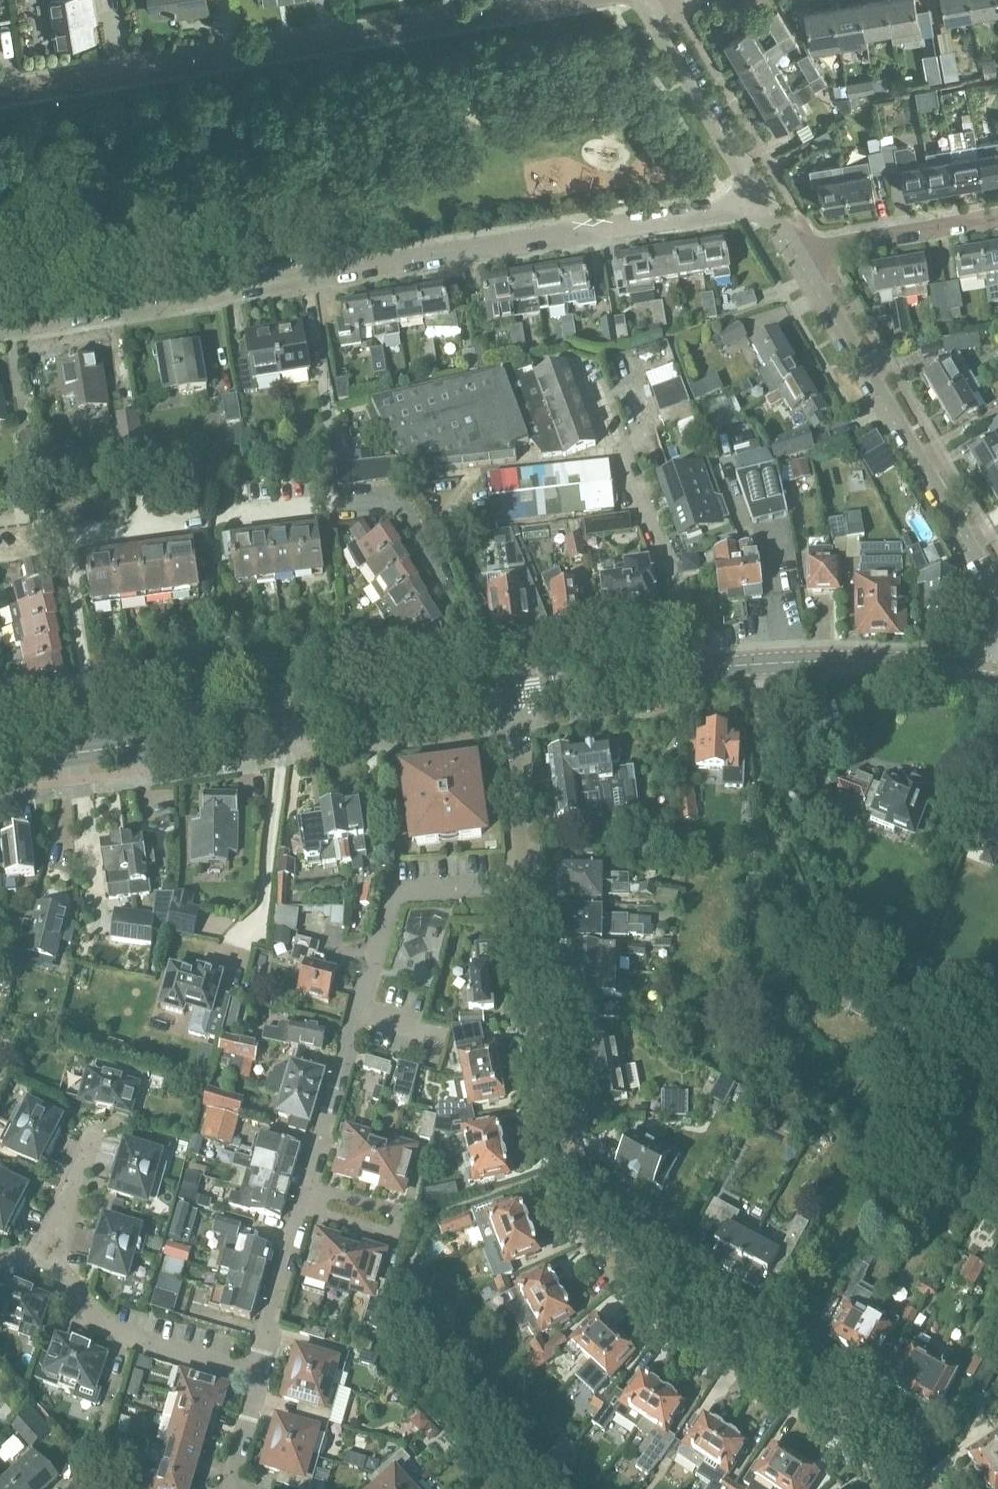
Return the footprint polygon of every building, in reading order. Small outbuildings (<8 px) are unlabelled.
[(96,13),(94,0),(53,0),(57,25),(55,25),(58,44),(96,38),(92,14),(96,13)] [(209,9),(207,0),(152,0),(154,13),(187,8),(188,13),(209,9)] [(840,39),(866,34),(860,0),(834,5),(840,39)] [(866,34),(893,29),(888,0),(862,0),(860,0),(866,34)] [(893,29),(895,39),(922,34),(916,0),(888,0),(893,29)] [(972,0),(944,0),(947,19),(975,15),(972,0)] [(997,10),(997,0),(972,0),(975,15),(997,10)] [(812,44),(840,39),(834,5),(806,10),(812,44)] [(766,19),(779,41),(791,33),(778,12),(766,19)] [(739,64),(764,50),(751,28),(727,42),(739,64)] [(797,42),(791,33),(779,41),(784,50),(797,42)] [(752,85),(778,70),(774,62),(784,50),(779,41),(764,50),(739,64),(752,85)] [(955,48),(940,51),(945,80),(959,77),(955,48)] [(923,55),(927,83),(942,80),(937,52),(923,55)] [(997,70),(995,58),(982,60),(984,72),(985,72),(996,70),(997,70)] [(805,70),(810,79),(820,73),(815,64),(805,70)] [(789,92),(793,90),(781,68),(778,70),(752,85),(765,106),(789,92)] [(809,80),(815,90),(827,83),(821,73),(809,80)] [(886,77),(872,79),(874,92),(888,89),(886,77)] [(808,111),(802,101),(816,93),(809,80),(793,90),(789,92),(765,106),(779,129),(808,111)] [(846,83),(848,97),(862,95),(860,81),(846,83)] [(835,99),(848,97),(846,83),(833,86),(835,99)] [(939,103),(936,88),(915,91),(918,107),(939,103)] [(862,95),(848,97),(851,111),(863,103),(862,95)] [(851,111),(848,97),(835,99),(846,114),(851,111)] [(952,147),(958,185),(984,181),(979,153),(978,144),(974,126),(963,128),(966,144),(952,147)] [(821,146),(840,137),(835,127),(816,136),(821,146)] [(979,153),(984,181),(997,178),(997,140),(993,141),(978,144),(979,153)] [(895,143),(881,145),(882,148),(885,169),(899,167),(899,168),(903,168),(907,194),(933,189),(929,162),(917,164),(915,149),(907,144),(895,146),(895,143)] [(958,185),(952,147),(927,151),(929,162),(933,189),(958,185)] [(872,172),(885,169),(882,148),(868,150),(872,172)] [(824,208),(850,204),(845,176),(833,179),(831,166),(811,170),(814,183),(819,182),(824,208)] [(871,172),(845,176),(850,204),(876,199),(871,172)] [(723,243),(699,247),(704,275),(714,273),(715,280),(730,278),(724,243),(723,243)] [(699,247),(674,252),(679,279),(704,275),(699,247)] [(660,254),(649,256),(654,283),(679,279),(674,252),(673,252),(671,249),(661,250),(660,254)] [(986,279),(990,305),(997,303),(997,285),(997,281),(997,249),(981,252),(986,279)] [(986,279),(981,252),(956,256),(960,284),(986,279)] [(653,283),(654,283),(649,256),(622,260),(625,276),(616,278),(619,298),(654,292),(653,283)] [(924,262),(899,266),(905,301),(905,300),(905,301),(929,297),(928,289),(929,289),(924,262)] [(560,271),(566,306),(576,304),(580,308),(597,305),(594,289),(589,290),(585,265),(584,266),(560,271)] [(905,301),(899,266),(873,271),(873,272),(863,277),(875,297),(877,297),(877,298),(894,295),(895,302),(905,301)] [(535,275),(540,302),(548,301),(550,310),(566,307),(565,306),(566,306),(560,271),(535,275)] [(514,307),(516,319),(541,315),(539,302),(540,302),(535,275),(509,279),(514,307)] [(516,319),(514,307),(509,279),(484,283),(484,282),(483,282),(487,307),(482,308),(485,324),(516,319)] [(958,283),(945,285),(950,312),(963,310),(958,283)] [(950,312),(945,285),(929,288),(936,325),(952,322),(950,312)] [(444,290),(420,294),(424,321),(424,322),(425,329),(447,331),(457,329),(454,313),(449,313),(445,289),(444,289),(444,290)] [(734,299),(738,311),(758,304),(754,292),(734,299)] [(394,298),(399,326),(424,322),(424,321),(420,294),(394,298)] [(701,297),(703,309),(710,308),(710,305),(715,304),(713,295),(701,297)] [(401,336),(399,326),(394,298),(369,302),(374,330),(376,339),(401,336)] [(359,332),(374,330),(369,302),(344,306),(343,306),(345,321),(337,322),(341,346),(361,343),(359,332)] [(658,314),(664,314),(662,302),(650,304),(653,319),(659,318),(658,314)] [(703,309),(705,320),(717,318),(715,304),(710,305),(710,308),(703,309)] [(902,304),(888,306),(894,338),(908,335),(902,304)] [(884,308),(871,310),(879,324),(887,323),(884,308)] [(653,319),(654,329),(666,327),(664,314),(658,314),(659,318),(653,319)] [(568,329),(574,328),(572,317),(560,319),(563,333),(569,332),(568,329)] [(614,319),(615,329),(618,348),(629,346),(624,317),(614,319)] [(722,334),(729,346),(747,336),(740,324),(722,334)] [(302,325),(274,329),(283,377),(310,373),(302,325)] [(517,336),(523,335),(522,325),(510,327),(512,340),(518,340),(517,336)] [(563,333),(565,344),(577,342),(574,328),(568,329),(569,332),(563,333)] [(256,381),(283,377),(274,329),(247,334),(249,347),(242,348),(244,362),(240,362),(245,392),(258,390),(256,381)] [(615,329),(603,331),(606,351),(618,348),(615,329)] [(767,370),(791,356),(777,332),(753,346),(767,370)] [(512,340),(514,352),(526,350),(523,335),(517,336),(518,340),(512,340)] [(945,354),(980,349),(978,336),(943,341),(945,354)] [(428,351),(435,350),(433,340),(421,342),(423,356),(429,355),(428,351)] [(473,343),(478,370),(490,368),(485,341),(473,343)] [(180,393),(207,389),(200,346),(186,349),(185,344),(158,348),(165,391),(179,388),(180,393)] [(378,360),(384,359),(382,348),(370,350),(372,365),(379,365),(378,360)] [(423,356),(425,367),(437,365),(435,350),(428,351),(429,355),(423,356)] [(474,351),(462,353),(465,373),(477,371),(474,351)] [(779,391),(803,377),(803,376),(807,373),(802,363),(797,366),(791,356),(767,370),(779,391)] [(925,377),(939,402),(974,381),(960,357),(925,377)] [(97,358),(58,365),(60,376),(61,376),(64,397),(78,395),(80,411),(81,411),(100,408),(109,406),(106,389),(103,390),(97,358)] [(372,365),(374,375),(386,373),(384,359),(378,360),(379,365),(372,365)] [(565,457),(597,445),(567,365),(536,376),(533,369),(503,373),(372,403),(406,474),(517,461),(516,450),(532,443),(541,455),(542,457),(564,455),(565,457)] [(722,389),(716,376),(689,389),(695,402),(722,389)] [(816,399),(803,377),(779,391),(780,392),(770,397),(776,409),(787,403),(793,415),(803,409),(810,420),(827,410),(820,397),(816,399)] [(350,399),(348,379),(336,381),(338,401),(350,399)] [(689,404),(681,380),(652,390),(660,414),(689,404)] [(747,381),(736,387),(741,397),(753,390),(747,381)] [(980,391),(974,381),(939,402),(954,428),(979,413),(969,397),(980,391)] [(241,422),(237,396),(223,398),(226,424),(241,422)] [(744,420),(735,398),(726,402),(736,424),(744,420)] [(689,404),(660,414),(666,430),(695,420),(692,412),(689,404)] [(703,409),(692,412),(695,420),(699,433),(708,461),(720,457),(712,434),(705,411),(704,408),(703,409)] [(138,411),(116,415),(121,446),(143,442),(138,411)] [(987,427),(994,438),(997,436),(997,421),(987,427)] [(264,458),(261,438),(249,440),(252,460),(264,458)] [(787,443),(791,457),(810,451),(806,438),(787,443)] [(997,472),(997,440),(995,441),(970,456),(984,480),(997,472)] [(759,442),(734,448),(737,459),(761,453),(759,442)] [(736,475),(777,466),(768,451),(761,453),(737,459),(736,475)] [(370,453),(352,455),(353,465),(360,464),(371,462),(370,453)] [(810,477),(806,460),(790,464),(794,481),(810,477)] [(353,465),(349,465),(351,485),(362,484),(360,464),(353,465)] [(549,471),(554,518),(613,511),(613,504),(618,504),(616,487),(613,487),(611,487),(608,464),(549,471)] [(702,466),(690,470),(660,480),(680,536),(721,522),(721,520),(729,517),(722,497),(714,500),(702,466)] [(777,466),(736,475),(753,525),(788,516),(777,466)] [(495,525),(554,518),(549,471),(489,478),(495,525)] [(984,480),(997,503),(997,472),(984,480)] [(29,506),(19,507),(21,527),(31,525),(29,506)] [(19,507),(8,508),(9,528),(21,527),(19,507)] [(9,528),(8,508),(0,509),(0,529),(9,528)] [(862,519),(861,519),(860,513),(844,515),(844,520),(829,522),(834,542),(847,540),(865,537),(862,519)] [(629,515),(598,520),(585,521),(587,536),(631,530),(629,515)] [(371,535),(365,526),(353,534),(359,543),(348,550),(354,575),(369,565),(373,562),(398,547),(400,546),(389,530),(391,529),(390,528),(388,529),(386,525),(371,535)] [(324,574),(318,526),(232,538),(239,586),(324,574)] [(525,564),(510,530),(495,533),(506,558),(507,566),(525,564)] [(713,533),(701,537),(706,550),(717,546),(713,533)] [(585,557),(581,537),(565,540),(570,561),(585,557)] [(79,558),(80,564),(88,563),(91,581),(88,581),(89,586),(91,585),(94,605),(95,605),(111,600),(112,602),(120,601),(121,604),(122,603),(121,601),(137,596),(138,599),(146,598),(147,600),(148,600),(147,598),(163,593),(164,595),(172,594),(173,596),(174,596),(173,594),(189,589),(190,592),(200,590),(193,542),(79,558)] [(740,548),(746,600),(762,598),(761,589),(762,589),(759,561),(757,562),(756,546),(740,547),(740,548)] [(860,636),(882,636),(881,580),(897,581),(904,581),(903,546),(861,547),(861,576),(859,576),(860,636)] [(927,609),(955,609),(955,574),(939,574),(935,565),(928,568),(918,546),(907,552),(919,577),(927,574),(927,609)] [(369,565),(382,579),(407,564),(409,563),(398,547),(373,562),(369,565)] [(729,602),(746,600),(740,548),(740,547),(716,550),(717,564),(716,564),(720,596),(728,595),(729,602)] [(810,560),(810,590),(839,590),(839,562),(833,562),(833,550),(811,550),(811,560),(810,560)] [(697,556),(682,558),(684,573),(695,572),(699,567),(697,556)] [(627,565),(633,613),(646,611),(648,608),(653,607),(652,595),(657,594),(654,574),(651,574),(649,562),(627,565)] [(9,610),(52,600),(54,599),(49,581),(51,580),(51,579),(50,579),(47,563),(26,568),(26,569),(27,569),(34,583),(15,588),(23,605),(18,607),(9,609),(9,610)] [(386,599),(416,581),(417,580),(407,564),(382,579),(371,586),(381,602),(382,602),(386,599)] [(620,615),(633,613),(627,565),(604,568),(605,580),(602,581),(605,602),(610,601),(612,613),(617,612),(620,615)] [(584,590),(579,591),(578,585),(566,587),(559,571),(543,578),(550,595),(553,595),(556,619),(568,617),(571,620),(576,620),(578,616),(582,616),(580,598),(585,598),(584,590)] [(527,601),(540,600),(528,573),(503,576),(504,586),(488,588),(493,628),(498,627),(499,629),(506,629),(507,626),(516,625),(517,627),(527,626),(527,624),(530,623),(527,601)] [(881,580),(882,636),(907,635),(906,605),(898,605),(897,581),(881,580)] [(426,597),(416,581),(386,599),(382,602),(381,602),(375,606),(386,623),(395,616),(399,614),(425,598),(426,597)] [(441,623),(425,598),(399,614),(395,616),(403,629),(402,630),(402,631),(404,630),(412,642),(441,623)] [(52,600),(9,610),(14,627),(11,627),(12,628),(21,627),(54,619),(56,618),(52,600)] [(21,627),(12,628),(16,647),(23,646),(57,638),(59,637),(54,619),(21,627)] [(57,638),(23,646),(30,662),(26,664),(26,665),(59,657),(61,656),(57,638)] [(64,676),(59,657),(26,665),(33,681),(32,682),(32,684),(64,676)] [(741,789),(741,781),(742,771),(744,771),(744,758),(741,753),(738,753),(739,737),(726,736),(726,732),(724,732),(725,723),(711,723),(711,731),(709,731),(709,739),(699,738),(699,756),(690,755),(690,769),(694,769),(721,771),(720,788),(741,789)] [(573,751),(577,786),(578,798),(589,797),(591,818),(603,816),(603,822),(616,821),(616,827),(629,825),(628,819),(640,818),(633,769),(612,772),(611,765),(617,765),(620,761),(619,749),(615,746),(609,747),(609,746),(573,751)] [(554,788),(577,786),(573,751),(553,753),(550,757),(554,788)] [(431,770),(430,771),(408,774),(405,778),(408,800),(413,799),(416,820),(410,821),(413,842),(418,845),(439,843),(439,837),(459,834),(460,840),(482,837),(485,832),(482,811),(477,812),(474,791),(479,790),(476,768),(472,765),(450,768),(447,767),(446,766),(444,766),(442,766),(440,766),(438,767),(435,767),(433,769),(431,770)] [(860,772),(851,771),(847,781),(839,786),(842,795),(838,807),(847,810),(843,820),(858,825),(862,812),(874,817),(872,824),(895,832),(897,827),(915,833),(931,790),(906,781),(904,786),(887,780),(884,788),(873,784),(874,781),(859,775),(860,772)] [(578,798),(577,786),(554,788),(558,818),(580,815),(581,820),(591,819),(591,818),(589,797),(578,798)] [(696,818),(693,790),(676,792),(679,820),(696,818)] [(192,863),(227,864),(228,854),(238,854),(238,796),(204,795),(204,813),(202,815),(202,823),(193,823),(192,863)] [(322,811),(323,816),(326,831),(336,828),(340,847),(344,846),(345,851),(351,850),(352,863),(353,872),(363,870),(360,854),(366,853),(364,838),(370,837),(372,834),(371,824),(367,822),(362,823),(359,806),(358,806),(357,797),(341,800),(342,808),(322,811)] [(326,831),(323,816),(316,817),(316,818),(312,815),(303,816),(303,817),(300,820),(299,820),(302,838),(296,839),(297,843),(293,844),(295,857),(305,855),(305,859),(308,861),(309,867),(321,865),(320,859),(324,858),(324,864),(341,862),(342,865),(352,863),(351,850),(345,851),(344,846),(340,847),(336,828),(326,831)] [(2,838),(6,878),(5,878),(6,893),(16,892),(20,878),(34,876),(30,830),(14,831),(15,837),(2,838)] [(130,897),(149,895),(146,867),(156,866),(154,850),(144,851),(142,837),(125,839),(130,884),(128,884),(130,897)] [(130,897),(128,884),(130,884),(125,839),(101,842),(107,887),(108,887),(109,900),(130,897)] [(564,840),(564,855),(594,854),(593,839),(564,840)] [(997,857),(997,849),(989,845),(982,863),(994,868),(997,857)] [(278,875),(287,876),(294,876),(294,863),(289,862),(289,853),(279,853),(278,875)] [(558,867),(558,885),(629,886),(629,876),(603,876),(603,868),(558,867)] [(287,876),(278,875),(276,908),(285,909),(287,876)] [(760,893),(759,882),(748,882),(749,894),(760,893)] [(372,907),(377,887),(365,884),(360,904),(372,907)] [(629,886),(558,885),(558,905),(601,905),(601,896),(629,896),(629,886)] [(657,891),(640,887),(638,894),(655,899),(657,891)] [(195,898),(175,893),(174,895),(173,905),(168,932),(195,939),(201,909),(193,908),(195,898)] [(172,905),(173,905),(174,895),(156,895),(155,916),(154,931),(166,931),(172,905)] [(56,961),(61,940),(71,942),(76,922),(66,919),(68,914),(39,906),(34,923),(25,921),(21,936),(30,938),(26,953),(56,961)] [(285,909),(276,908),(274,929),(297,932),(300,911),(285,909)] [(557,926),(627,927),(627,917),(602,917),(602,909),(558,908),(557,926)] [(114,920),(112,941),(135,944),(138,914),(117,912),(116,920),(114,920)] [(135,944),(152,946),(154,931),(155,916),(138,914),(135,944)] [(644,927),(627,927),(557,926),(557,945),(601,945),(601,937),(627,938),(629,937),(629,936),(637,936),(637,938),(643,938),(644,927)] [(297,938),(295,946),(291,961),(306,965),(298,995),(329,1003),(339,967),(325,964),(326,959),(317,957),(320,944),(297,938)] [(476,944),(476,946),(478,967),(474,967),(471,970),(473,994),(468,995),(469,1010),(474,1009),(474,1011),(480,1010),(480,1012),(494,1011),(493,996),(492,996),(490,966),(488,966),(488,964),(493,964),(492,943),(476,944)] [(646,949),(629,947),(628,955),(645,957),(646,949)] [(572,970),(572,972),(612,973),(620,973),(620,959),(621,959),(621,949),(573,949),(573,951),(569,951),(569,970),(572,970)] [(871,950),(866,958),(874,963),(879,955),(871,950)] [(198,977),(172,969),(161,1008),(184,1015),(186,1009),(195,1011),(189,1033),(205,1037),(206,1036),(220,1040),(233,995),(231,995),(230,999),(217,995),(223,977),(200,971),(198,977)] [(572,986),(572,995),(580,995),(580,996),(604,996),(621,996),(628,996),(629,983),(619,983),(620,973),(612,973),(572,972),(572,975),(569,975),(569,986),(572,986)] [(261,993),(251,991),(248,1001),(258,1003),(260,996),(261,993)] [(603,1006),(604,996),(580,996),(580,995),(572,995),(572,1011),(579,1011),(579,1020),(620,1020),(620,1007),(603,1006)] [(225,1031),(234,1034),(242,1002),(234,1000),(225,1031)] [(483,1014),(459,1015),(460,1028),(479,1027),(484,1026),(483,1014)] [(293,1025),(283,1023),(279,1026),(278,1031),(266,1028),(263,1041),(289,1046),(290,1045),(322,1051),(326,1031),(293,1025)] [(465,1080),(499,1073),(499,1071),(500,1068),(498,1061),(496,1058),(494,1048),(489,1049),(488,1043),(481,1044),(480,1038),(482,1038),(479,1027),(460,1028),(454,1028),(460,1055),(465,1080)] [(222,1037),(219,1056),(222,1056),(218,1070),(241,1077),(245,1061),(255,1063),(258,1045),(222,1037)] [(599,1101),(629,1095),(618,1040),(588,1046),(591,1063),(593,1063),(597,1083),(595,1083),(599,1101)] [(388,1076),(391,1064),(367,1057),(363,1069),(388,1076)] [(410,1100),(419,1068),(399,1063),(394,1081),(397,1082),(393,1096),(410,1100)] [(269,1084),(316,1097),(322,1077),(293,1068),(292,1070),(283,1067),(276,1070),(274,1076),(271,1075),(269,1084)] [(209,1073),(195,1069),(191,1081),(206,1085),(209,1073)] [(499,1073),(465,1080),(465,1081),(455,1082),(460,1107),(470,1105),(470,1106),(471,1106),(504,1099),(502,1088),(503,1085),(502,1078),(499,1075),(499,1074),(499,1073)] [(97,1108),(107,1111),(114,1113),(114,1110),(130,1115),(137,1088),(122,1083),(122,1081),(105,1077),(105,1079),(89,1074),(82,1101),(97,1106),(97,1108)] [(718,1083),(710,1098),(724,1106),(733,1091),(718,1083)] [(316,1097),(269,1084),(266,1091),(284,1097),(279,1115),(292,1119),(289,1128),(305,1133),(316,1097)] [(239,1118),(244,1099),(208,1090),(203,1108),(239,1118)] [(661,1092),(661,1104),(688,1104),(688,1092),(661,1092)] [(661,1104),(661,1116),(687,1116),(688,1104),(661,1104)] [(19,1128),(55,1146),(61,1133),(56,1131),(60,1121),(30,1106),(29,1107),(25,1105),(18,1107),(10,1123),(19,1128)] [(471,1106),(470,1106),(470,1105),(460,1107),(454,1108),(440,1105),(437,1117),(438,1117),(452,1120),(474,1116),(471,1106)] [(239,1119),(209,1110),(201,1138),(231,1146),(239,1119)] [(435,1133),(438,1117),(437,1117),(426,1115),(421,1140),(433,1142),(435,1133)] [(465,1133),(470,1158),(504,1150),(503,1148),(504,1145),(503,1138),(500,1135),(498,1124),(476,1129),(474,1116),(452,1120),(438,1117),(435,1133),(449,1137),(465,1133)] [(55,1146),(19,1128),(10,1123),(0,1143),(9,1147),(8,1150),(38,1165),(43,1156),(48,1159),(55,1146)] [(663,1191),(670,1177),(662,1173),(670,1157),(655,1149),(657,1145),(651,1141),(653,1136),(639,1129),(634,1138),(617,1168),(631,1175),(631,1177),(639,1181),(640,1180),(654,1187),(663,1191)] [(359,1181),(371,1138),(350,1131),(337,1174),(359,1181)] [(257,1157),(297,1168),(303,1148),(263,1136),(257,1157)] [(194,1138),(190,1154),(199,1156),(203,1140),(194,1138)] [(382,1187),(394,1144),(393,1144),(392,1149),(371,1143),(372,1138),(371,1138),(359,1181),(360,1181),(361,1175),(382,1182),(381,1187),(382,1187)] [(394,1144),(382,1187),(403,1193),(416,1150),(394,1144)] [(115,1169),(163,1182),(167,1166),(162,1159),(160,1158),(160,1156),(128,1147),(125,1157),(119,1156),(115,1169)] [(469,1184),(475,1182),(475,1183),(509,1176),(507,1165),(508,1162),(506,1155),(504,1152),(504,1150),(470,1158),(472,1170),(466,1172),(469,1184)] [(248,1173),(292,1185),(297,1168),(257,1157),(256,1162),(252,1161),(235,1156),(232,1167),(249,1171),(248,1173)] [(163,1182),(115,1169),(111,1183),(117,1185),(114,1195),(147,1204),(148,1202),(150,1202),(158,1199),(163,1182)] [(16,1170),(12,1178),(24,1185),(28,1176),(16,1170)] [(243,1191),(286,1203),(292,1185),(248,1173),(243,1191)] [(178,1203),(192,1206),(200,1178),(186,1174),(178,1203)] [(20,1215),(26,1203),(21,1200),(26,1190),(22,1189),(10,1183),(0,1178),(0,1205),(20,1215)] [(436,1190),(426,1192),(429,1204),(439,1202),(436,1190)] [(282,1220),(286,1203),(243,1191),(241,1196),(231,1194),(228,1205),(282,1220)] [(476,1224),(484,1245),(530,1227),(529,1225),(529,1221),(527,1215),(524,1212),(521,1203),(508,1208),(505,1200),(472,1212),(439,1225),(443,1237),(476,1224)] [(122,1211),(125,1203),(115,1201),(113,1209),(122,1211)] [(20,1215),(0,1205),(0,1233),(3,1235),(8,1225),(14,1228),(20,1215)] [(713,1264),(735,1276),(759,1233),(732,1218),(736,1211),(725,1205),(715,1224),(725,1230),(716,1248),(721,1250),(713,1264)] [(193,1226),(197,1213),(179,1208),(175,1221),(173,1226),(170,1238),(182,1241),(185,1230),(187,1224),(193,1226)] [(956,1222),(965,1217),(961,1211),(953,1217),(956,1222)] [(240,1234),(243,1226),(220,1219),(215,1234),(223,1236),(226,1237),(225,1239),(230,1240),(231,1236),(239,1239),(240,1234)] [(759,1233),(735,1276),(756,1287),(764,1272),(769,1275),(780,1254),(790,1259),(809,1225),(798,1219),(783,1247),(759,1233)] [(98,1230),(95,1244),(142,1257),(143,1256),(142,1256),(147,1240),(143,1234),(139,1233),(140,1231),(107,1222),(104,1232),(98,1230)] [(530,1229),(530,1227),(484,1245),(490,1259),(502,1254),(506,1265),(539,1252),(535,1242),(536,1238),(533,1232),(530,1229)] [(225,1256),(267,1268),(273,1250),(263,1247),(265,1242),(265,1241),(240,1234),(239,1239),(231,1236),(230,1240),(225,1255),(225,1256)] [(326,1296),(327,1290),(341,1241),(320,1235),(304,1290),(326,1296)] [(327,1290),(350,1297),(364,1248),(364,1247),(362,1253),(341,1246),(342,1241),(341,1241),(327,1290)] [(142,1259),(142,1257),(95,1244),(91,1258),(97,1259),(94,1270),(127,1279),(133,1256),(142,1259)] [(164,1258),(166,1259),(185,1264),(188,1265),(192,1251),(169,1244),(168,1244),(164,1258)] [(364,1248),(350,1297),(352,1291),(372,1296),(364,1325),(378,1329),(391,1284),(378,1280),(386,1254),(364,1248)] [(234,1276),(263,1284),(267,1268),(225,1256),(220,1272),(234,1276)] [(166,1259),(161,1274),(180,1280),(185,1264),(166,1259)] [(958,1281),(971,1288),(983,1266),(970,1259),(958,1281)] [(852,1348),(854,1349),(880,1301),(883,1296),(863,1285),(868,1276),(866,1275),(870,1267),(857,1260),(840,1292),(852,1298),(848,1306),(847,1306),(846,1309),(841,1306),(828,1332),(832,1334),(831,1337),(840,1342),(842,1345),(848,1348),(852,1348)] [(509,1306),(517,1320),(531,1312),(561,1294),(560,1292),(559,1288),(556,1282),(553,1280),(547,1271),(517,1288),(519,1290),(511,1295),(515,1303),(509,1306)] [(220,1273),(215,1290),(257,1303),(263,1284),(234,1276),(220,1272),(220,1273)] [(915,1293),(926,1299),(937,1279),(930,1275),(927,1281),(923,1278),(915,1293)] [(511,1288),(508,1278),(495,1282),(499,1292),(511,1288)] [(20,1332),(24,1322),(39,1328),(48,1301),(33,1296),(34,1294),(17,1288),(16,1290),(1,1285),(0,1288),(0,1314),(7,1317),(4,1326),(20,1332)] [(257,1303),(215,1290),(210,1307),(252,1320),(257,1303)] [(179,1297),(157,1291),(152,1308),(174,1314),(179,1297)] [(531,1312),(517,1320),(523,1330),(529,1327),(534,1335),(542,1330),(544,1333),(573,1316),(568,1307),(568,1303),(565,1297),(561,1295),(561,1294),(531,1312)] [(885,1301),(880,1301),(854,1349),(855,1350),(857,1353),(863,1357),(867,1357),(877,1362),(899,1321),(891,1316),(895,1309),(891,1305),(885,1301)] [(901,1321),(912,1327),(918,1315),(908,1309),(901,1321)] [(591,1362),(614,1336),(613,1335),(612,1331),(607,1327),(603,1326),(595,1319),(570,1346),(565,1352),(574,1360),(581,1353),(591,1362)] [(314,1338),(316,1329),(304,1325),(302,1334),(314,1338)] [(316,1329),(314,1338),(325,1341),(328,1332),(316,1329)] [(536,1356),(518,1371),(526,1381),(560,1353),(565,1352),(570,1346),(561,1336),(547,1348),(536,1356)] [(616,1338),(614,1336),(591,1362),(611,1379),(634,1354),(626,1347),(625,1343),(620,1338),(616,1338)] [(530,1345),(536,1356),(547,1348),(541,1338),(530,1345)] [(915,1403),(944,1346),(933,1340),(928,1349),(916,1342),(891,1390),(893,1391),(889,1398),(901,1404),(904,1397),(906,1398),(905,1398),(915,1403)] [(42,1355),(34,1379),(59,1388),(75,1394),(79,1383),(95,1389),(106,1358),(91,1353),(92,1350),(75,1345),(74,1347),(59,1341),(53,1359),(42,1355)] [(371,1354),(374,1345),(362,1342),(359,1351),(371,1354)] [(954,1351),(944,1346),(915,1403),(922,1407),(922,1406),(925,1407),(926,1411),(931,1413),(934,1412),(937,1414),(957,1375),(956,1375),(961,1366),(950,1360),(954,1351)] [(287,1371),(286,1374),(332,1386),(336,1372),(345,1375),(351,1355),(326,1348),(323,1359),(299,1352),(296,1362),(294,1363),(292,1364),(290,1366),(289,1369),(287,1371)] [(997,1369),(997,1358),(990,1354),(973,1385),(985,1392),(997,1369)] [(983,1364),(975,1359),(966,1374),(975,1379),(983,1364)] [(132,1384),(141,1386),(144,1374),(135,1372),(132,1384)] [(309,1406),(306,1417),(329,1424),(331,1424),(341,1389),(332,1386),(286,1374),(286,1376),(286,1379),(286,1382),(286,1385),(287,1387),(289,1389),(286,1399),(309,1406)] [(177,1397),(220,1409),(227,1388),(184,1375),(177,1397)] [(637,1429),(662,1390),(661,1389),(659,1385),(653,1382),(649,1381),(640,1375),(615,1414),(637,1429)] [(137,1398),(141,1386),(132,1384),(128,1396),(137,1398)] [(662,1390),(637,1429),(650,1437),(640,1452),(645,1456),(637,1468),(650,1476),(675,1438),(666,1432),(684,1404),(675,1398),(674,1395),(668,1391),(664,1391),(662,1390)] [(591,1407),(600,1413),(603,1409),(608,1401),(599,1395),(591,1407)] [(220,1409),(177,1397),(177,1398),(182,1399),(176,1421),(209,1431),(215,1409),(220,1410),(220,1409)] [(32,1409),(12,1428),(32,1450),(52,1431),(32,1409)] [(604,1432),(615,1416),(603,1409),(600,1413),(592,1424),(604,1432)] [(421,1414),(411,1424),(420,1433),(430,1424),(421,1414)] [(122,1417),(118,1430),(127,1432),(131,1420),(122,1417)] [(267,1440),(266,1443),(319,1458),(323,1456),(325,1452),(328,1443),(328,1440),(326,1436),(329,1424),(306,1417),(303,1428),(279,1421),(276,1431),(274,1432),(272,1434),(270,1436),(269,1438),(267,1440)] [(699,1470),(700,1471),(701,1471),(723,1437),(726,1431),(725,1430),(723,1427),(717,1423),(713,1423),(704,1417),(678,1457),(699,1470)] [(209,1431),(176,1421),(169,1445),(202,1454),(209,1431)] [(432,1425),(422,1434),(430,1442),(439,1434),(432,1425)] [(124,1445),(127,1432),(118,1430),(115,1442),(124,1445)] [(724,1475),(728,1477),(748,1446),(739,1440),(737,1436),(732,1433),(728,1432),(726,1431),(723,1437),(701,1471),(700,1471),(696,1476),(710,1486),(708,1488),(716,1488),(724,1475)] [(984,1477),(997,1467),(997,1437),(970,1455),(976,1464),(976,1468),(980,1474),(983,1476),(984,1477)] [(575,1447),(562,1438),(556,1446),(568,1456),(575,1447)] [(319,1458),(266,1443),(266,1445),(266,1448),(266,1451),(267,1453),(267,1456),(269,1458),(266,1468),(289,1475),(286,1486),(296,1488),(310,1488),(319,1458)] [(202,1454),(169,1445),(163,1468),(195,1477),(202,1454)] [(751,1488),(777,1488),(776,1488),(796,1460),(795,1460),(794,1456),(788,1453),(784,1452),(775,1446),(763,1465),(759,1462),(746,1481),(753,1486),(751,1488)] [(397,1474),(411,1461),(402,1452),(377,1475),(385,1484),(379,1488),(411,1488),(397,1474)] [(59,1480),(35,1453),(0,1485),(0,1488),(50,1488),(59,1480)] [(116,1459),(107,1456),(103,1468),(112,1471),(116,1459)] [(819,1475),(810,1469),(808,1466),(802,1462),(798,1461),(796,1460),(776,1488),(777,1488),(810,1488),(819,1475)] [(984,1477),(985,1479),(985,1482),(989,1488),(991,1488),(997,1488),(997,1467),(984,1477)] [(163,1468),(157,1488),(192,1488),(195,1477),(163,1468)] [(483,1488),(485,1488),(494,1481),(486,1472),(476,1481),(483,1488)] [(716,1488),(734,1488),(737,1484),(728,1477),(724,1475),(716,1488)]
